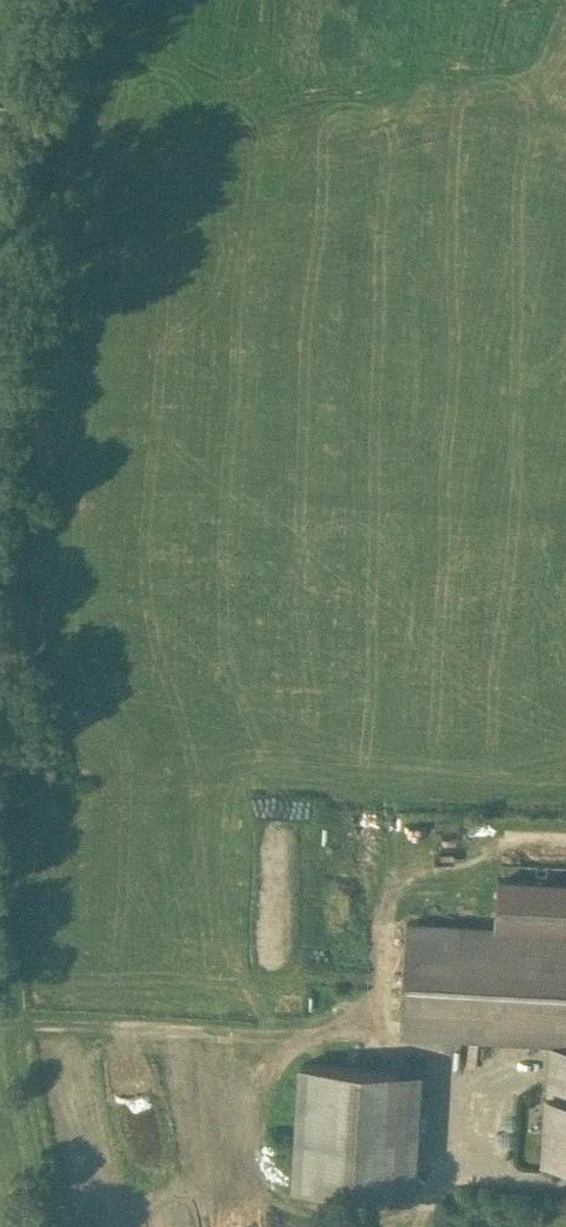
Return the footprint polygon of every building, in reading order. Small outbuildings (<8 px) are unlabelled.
[(496,926),(565,931),(565,884),(500,879),(496,926)] [(400,1032),(565,1042),(565,931),(496,926),(407,922),(400,1032)] [(552,1046),(549,1093),(545,1157),(565,1158),(565,1047),(552,1046)] [(422,1070),(297,1063),(291,1185),(416,1191),(422,1070)]
